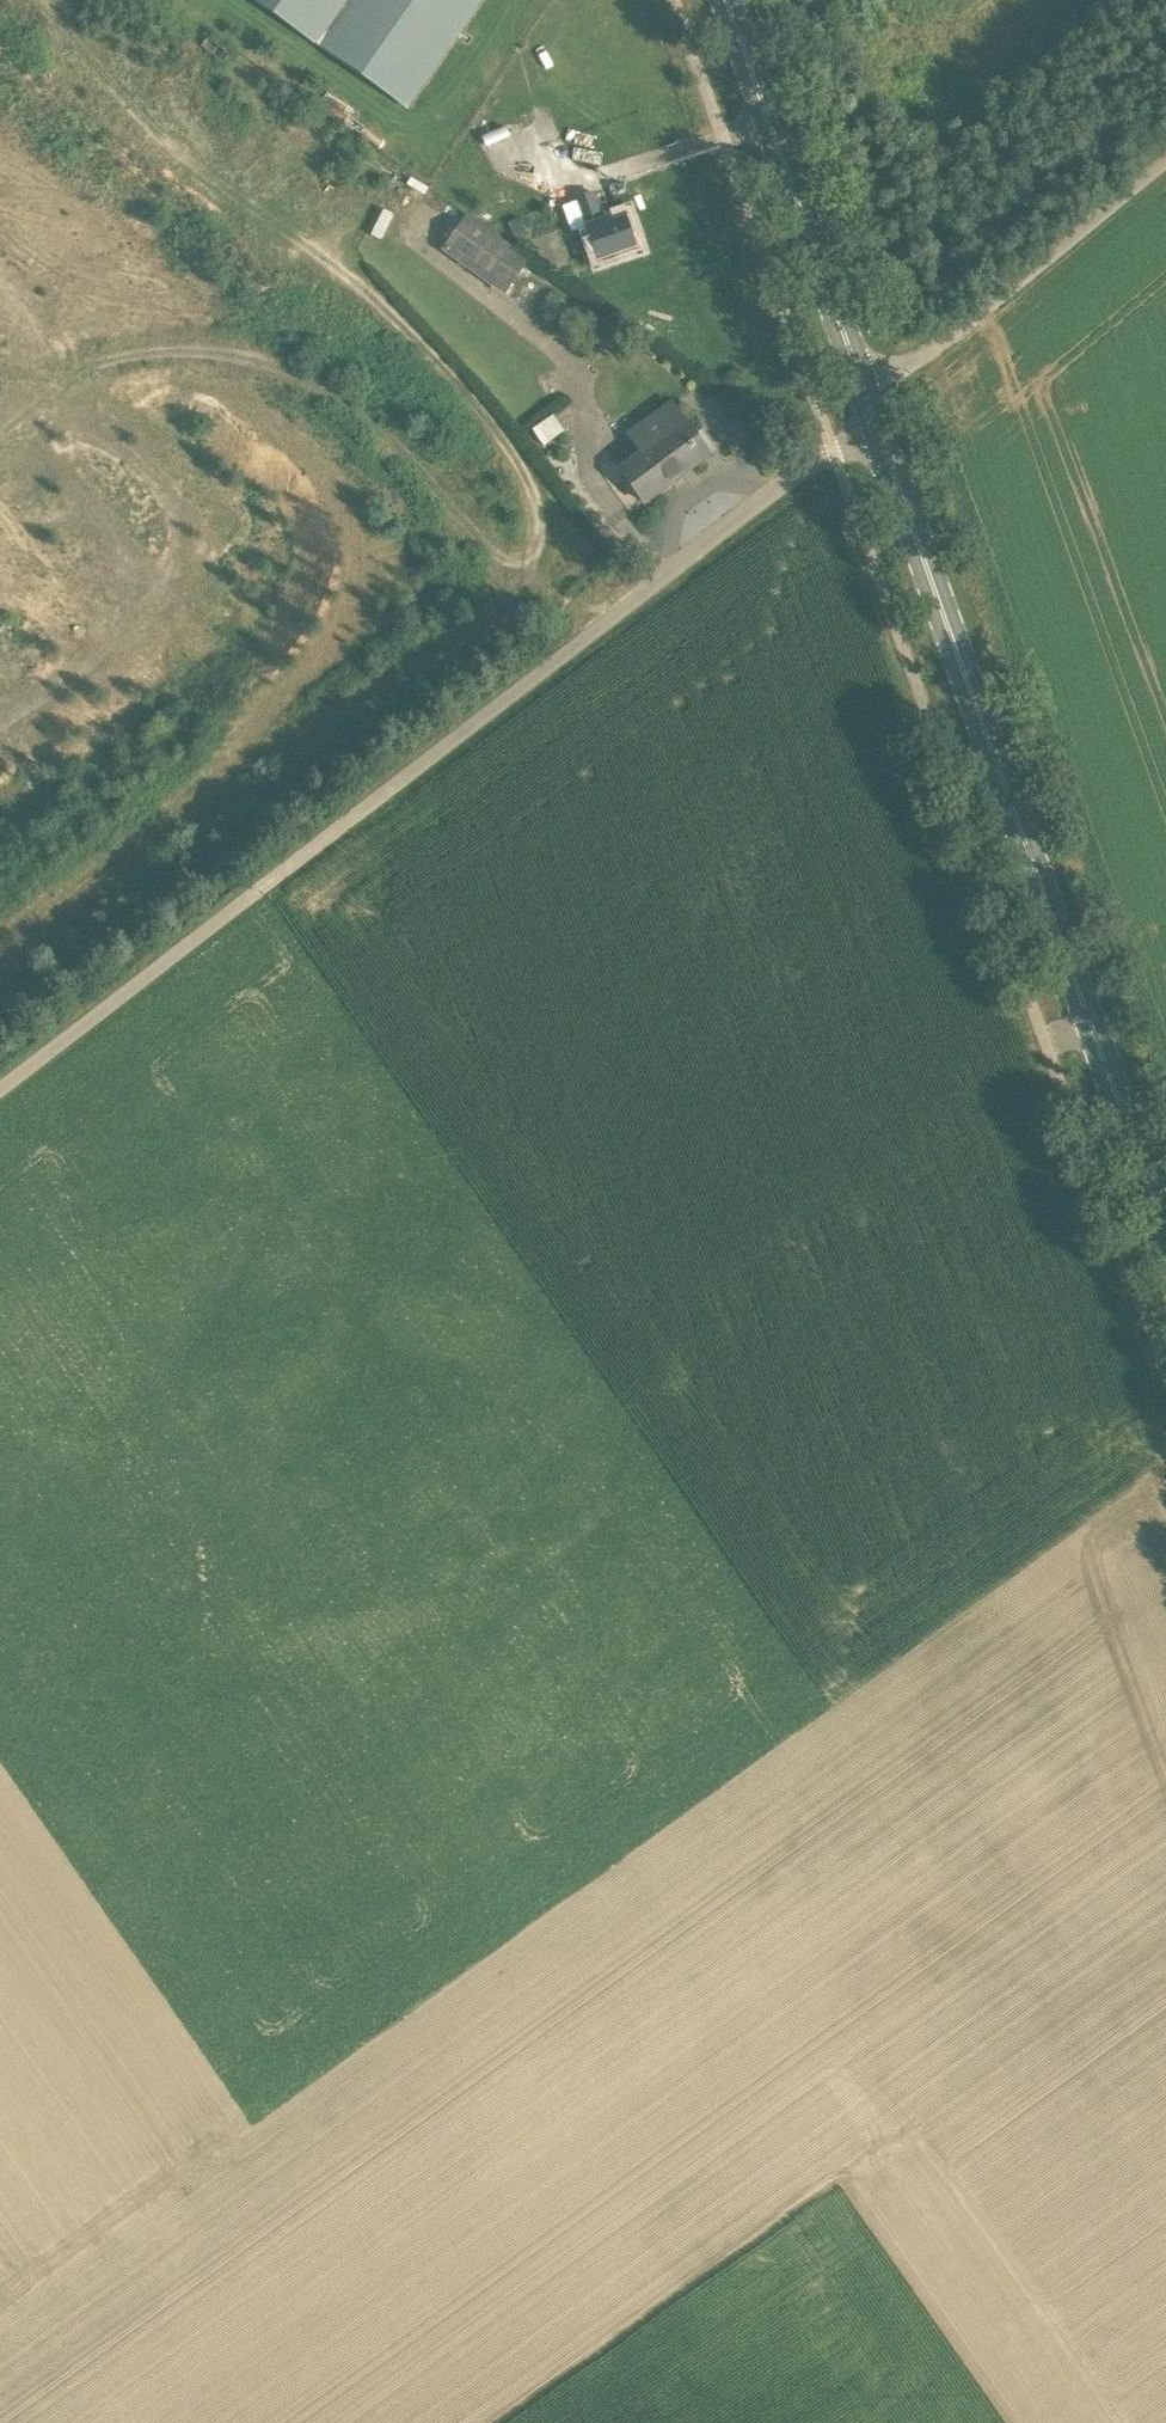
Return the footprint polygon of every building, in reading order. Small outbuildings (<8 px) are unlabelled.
[(409,104),(482,0),(260,0),(409,104)] [(599,261),(636,248),(625,217),(606,223),(604,219),(603,219),(594,193),(576,200),(585,227),(587,227),(599,261)] [(468,216),(444,250),(505,293),(528,259),(468,216)] [(529,237),(521,219),(509,223),(517,242),(529,237)] [(629,434),(643,452),(620,469),(645,503),(704,459),(693,445),(699,440),(671,403),(629,434)] [(539,444),(563,433),(554,414),(530,426),(539,444)]
